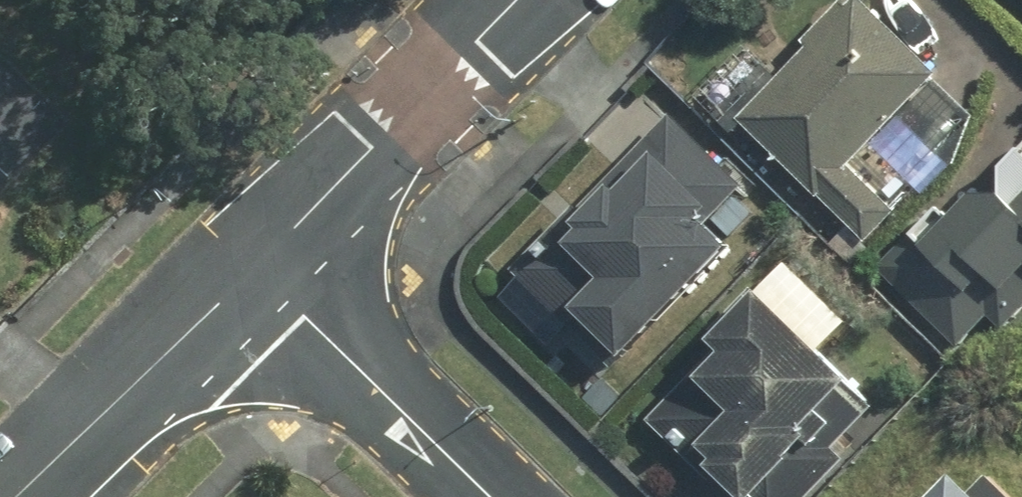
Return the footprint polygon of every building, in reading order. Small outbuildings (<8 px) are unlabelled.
[(747,114),(878,238),(910,204),(862,160),(953,65),(884,0),(849,0),(814,37),(817,40),(747,114)] [(683,105),(524,264),(623,362),(754,232),(732,211),(761,182),(683,105)] [(994,185),(966,213),(950,198),(884,266),(967,345),(1021,287),(1021,182),(994,185)] [(659,415),(720,475),(724,471),(750,496),(809,496),(854,452),(845,443),(886,401),(863,378),(873,369),(780,278),(771,287),(763,279),(717,327),(731,341),(659,415)] [(935,496),(993,496),(963,468),(935,496)]
